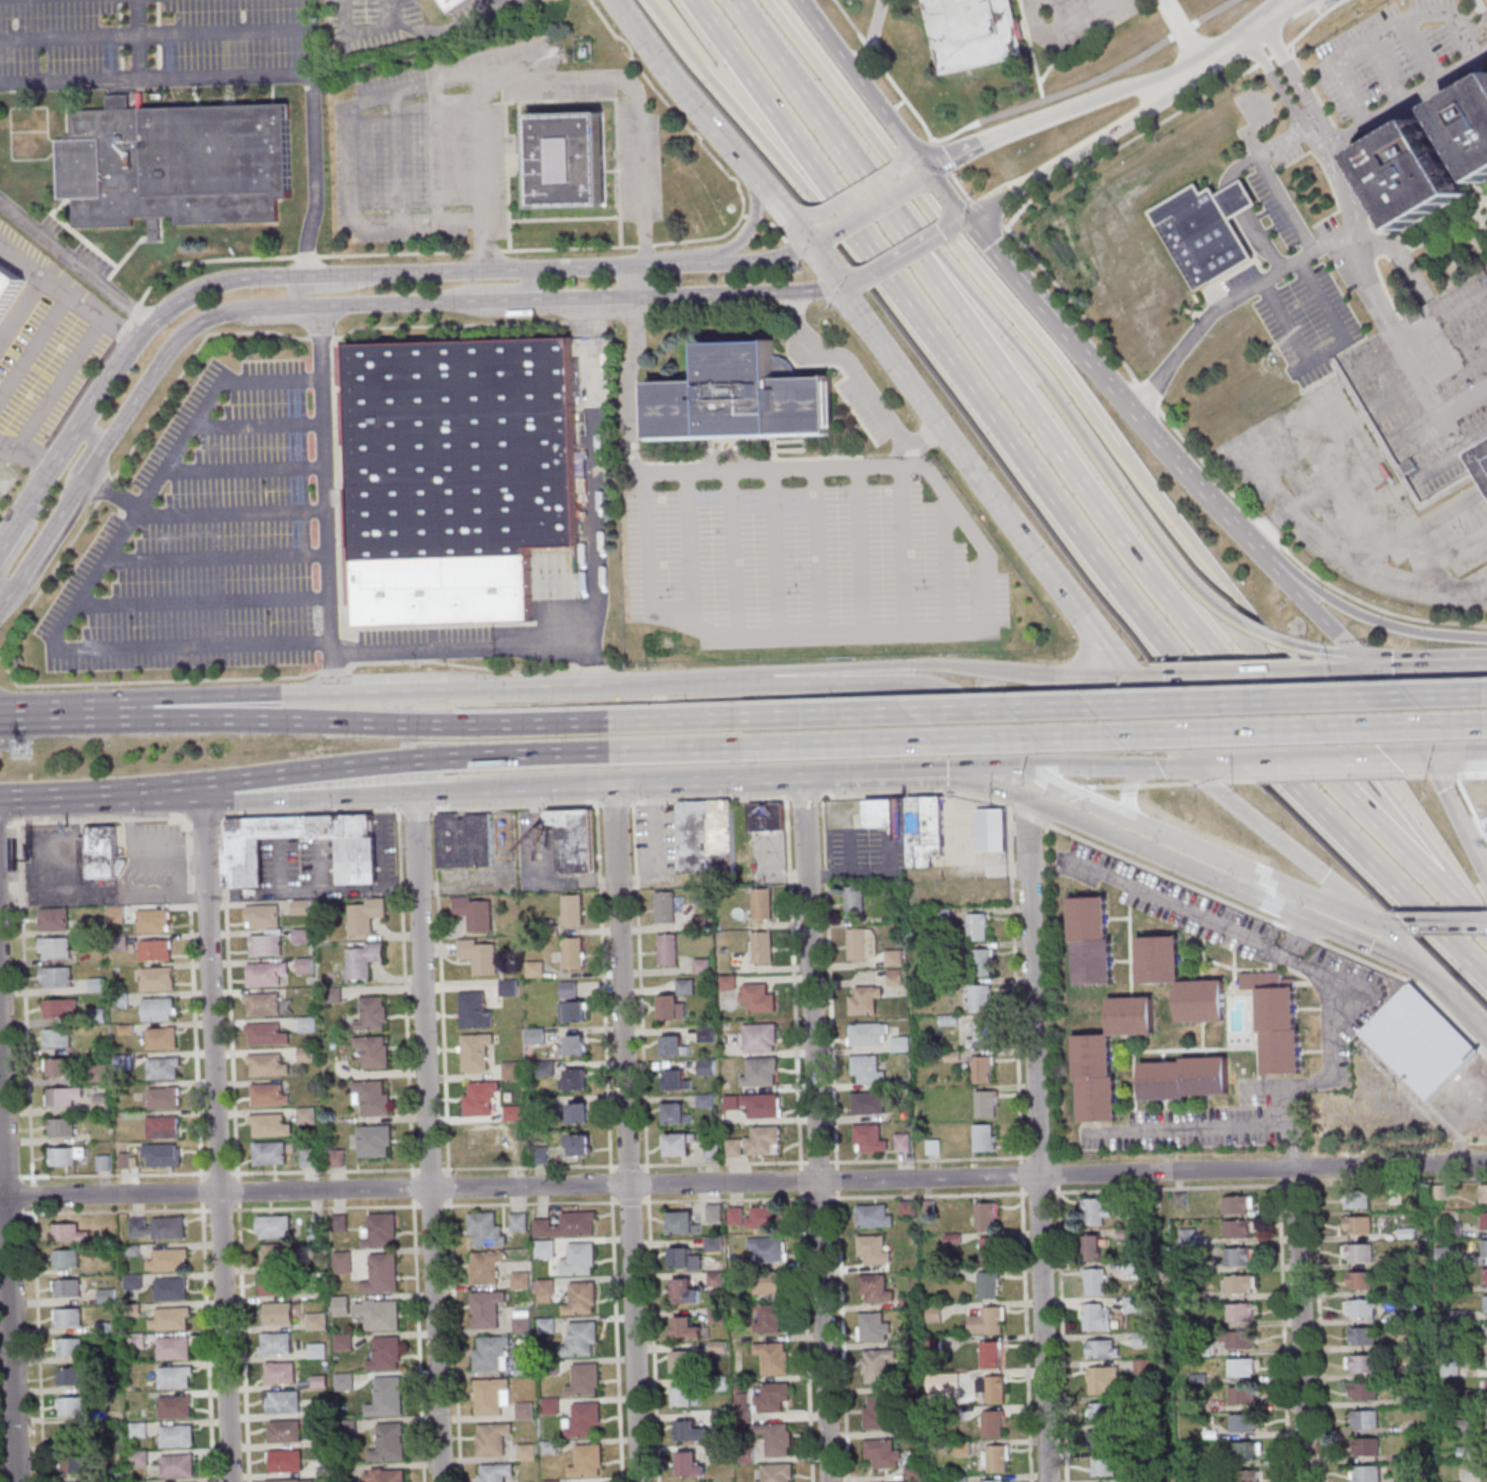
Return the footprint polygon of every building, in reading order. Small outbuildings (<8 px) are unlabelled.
[(443,13),(465,0),(435,0),(443,13)] [(1013,0),(925,0),(939,74),(1024,58),(1013,0)] [(1443,107),(1486,81),(1486,182),(1470,152),(1451,164),(1469,194),(1409,229),(1364,154),(1425,118),(1442,147),(1460,136),(1443,107)] [(72,110),(107,109),(107,94),(129,94),(129,108),(289,103),(292,198),(279,198),(279,221),(75,227),(74,198),(60,199),(58,139),(72,139),(72,110)] [(603,204),(600,112),(532,114),(535,206),(603,204)] [(1151,211),(1198,290),(1253,257),(1230,219),(1241,212),(1257,203),(1243,179),(1229,187),(1217,194),(1213,187),(1203,193),(1197,183),(1151,211)] [(0,259),(0,321),(27,275),(0,259)] [(579,546),(572,336),(348,344),(356,559),(458,556),(459,572),(493,571),(495,621),(536,620),(534,548),(579,546)] [(652,438),(707,436),(776,434),(832,433),(830,375),(775,377),(774,340),(704,342),(705,380),(650,382),(652,438)] [(940,797),(941,856),(928,856),(928,867),(907,867),(906,827),(905,798),(940,797)] [(905,798),(906,827),(863,828),(863,799),(905,798)] [(730,804),(675,805),(677,878),(732,876),(730,804)] [(782,807),(748,808),(749,836),(783,835),(782,807)] [(590,809),(545,811),(545,825),(556,825),(558,874),(593,873),(590,809)] [(974,810),(1002,809),(1003,851),(975,852),(974,810)] [(488,867),(436,869),(434,815),(465,813),(465,815),(486,814),(488,867)] [(375,883),(337,885),(336,838),(307,839),(307,836),(259,838),(261,887),(224,888),(222,836),(224,836),(224,819),(371,815),(371,839),(373,838),(375,883)] [(113,827),(115,878),(88,879),(88,866),(79,866),(78,838),(86,838),(86,829),(113,827)] [(127,874),(126,863),(173,861),(167,872),(127,874)] [(860,886),(860,918),(842,919),(841,887),(860,886)] [(750,893),(751,923),(770,923),(769,892),(750,893)] [(672,894),(654,895),(655,927),(676,927),(676,912),(680,912),(680,897),(672,898),(672,894)] [(578,895),(560,895),(561,926),(579,925),(578,895)] [(450,897),(468,897),(468,901),(469,901),(487,901),(489,931),(466,932),(465,915),(451,915),(450,897)] [(382,898),(365,899),(365,904),(346,905),(348,936),(370,934),(369,918),(383,917),(382,898)] [(1068,899),(1103,898),(1105,940),(1073,942),(1070,942),(1068,899)] [(308,914),(291,915),(291,900),(307,899),(308,914)] [(243,906),(275,904),(277,927),(249,929),(249,921),(244,921),(243,906)] [(121,907),(121,922),(106,922),(105,908),(121,907)] [(932,909),(948,908),(949,922),(932,922),(932,909)] [(38,910),(64,909),(65,930),(39,931),(38,910)] [(135,911),(166,910),(167,932),(136,933),(135,911)] [(964,914),(984,914),(985,941),(965,941),(964,914)] [(99,917),(99,932),(85,933),(84,918),(99,917)] [(555,925),(551,925),(551,919),(543,920),(544,936),(555,935),(555,925)] [(705,919),(692,920),(692,931),(706,929),(705,919)] [(292,944),(291,929),(307,929),(308,943),(292,944)] [(844,961),(844,930),(869,929),(873,935),(873,958),(864,958),(864,961),(844,961)] [(751,935),(752,966),(772,965),(770,934),(751,935)] [(108,937),(124,936),(125,950),(109,951),(108,937)] [(248,956),(248,937),(264,936),(278,936),(279,955),(248,956)] [(657,937),(658,968),(677,967),(676,936),(657,937)] [(1136,938),(1176,936),(1177,983),(1138,984),(1136,938)] [(37,939),(67,938),(68,959),(41,960),(41,952),(38,952),(37,939)] [(579,938),(561,939),(562,970),(580,969),(579,938)] [(455,940),(474,940),(474,945),(492,944),(493,974),(471,975),(470,958),(456,959),(455,940)] [(1105,940),(1108,940),(1110,984),(1075,986),(1073,942),(1105,940)] [(138,942),(167,941),(168,960),(138,961),(138,942)] [(379,943),(364,944),(364,949),(344,950),(345,980),(367,979),(367,962),(380,961),(379,943)] [(882,951),(899,950),(900,966),(882,967),(882,951)] [(961,951),(988,950),(988,976),(971,976),(970,958),(961,959),(961,951)] [(310,974),(296,974),(295,958),(309,958),(310,974)] [(692,960),(693,976),(709,976),(708,959),(692,960)] [(523,962),(524,977),(541,977),(541,961),(523,962)] [(245,964),(285,962),(286,974),(277,974),(278,985),(245,987),(245,977),(246,977),(245,964)] [(138,969),(171,967),(172,990),(139,991),(138,969)] [(38,969),(68,968),(69,987),(42,988),(42,982),(39,982),(38,969)] [(884,970),(898,970),(899,986),(884,986),(884,970)] [(1279,988),(1257,989),(1240,990),(1239,974),(1278,972),(1278,979),(1279,988)] [(735,977),(718,978),(718,993),(735,993),(735,977)] [(100,978),(100,992),(87,992),(87,978),(100,978)] [(1278,979),(1291,978),(1292,988),(1279,988),(1278,979)] [(496,981),(497,997),(513,996),(513,980),(496,981)] [(1177,983),(1221,981),(1222,1021),(1179,1023),(1177,983)] [(573,982),(558,983),(558,999),(574,998),(573,982)] [(675,982),(675,997),(693,997),(693,982),(675,982)] [(967,986),(986,985),(987,1012),(968,1012),(967,986)] [(1408,985),(1475,1054),(1425,1102),(1359,1033),(1408,985)] [(742,987),(742,995),(737,995),(737,1006),(747,1006),(748,1015),(775,1014),(775,996),(767,997),(766,986),(742,987)] [(847,1016),(846,997),(851,997),(851,987),(872,986),(872,988),(879,988),(879,998),(872,998),(873,1015),(847,1016)] [(321,1003),(321,988),(338,987),(339,1002),(321,1003)] [(1261,1032),(1258,1032),(1257,989),(1279,988),(1292,988),(1293,1031),(1261,1032)] [(458,1029),(489,1028),(488,1011),(482,1012),(481,992),(457,993),(458,1029)] [(110,993),(125,993),(126,1008),(111,1008),(110,993)] [(242,995),(277,994),(277,1003),(286,1003),(287,1014),(246,1016),(246,1003),(242,1004),(242,995)] [(351,1031),(351,1021),(359,1021),(358,998),(381,997),(381,1007),(384,1007),(384,1022),(382,1022),(382,1030),(351,1031)] [(140,999),(171,998),(172,1015),(168,1015),(169,1020),(141,1022),(140,999)] [(1151,1035),(1108,1036),(1107,1000),(1149,998),(1151,1035)] [(42,1001),(75,1000),(75,1009),(67,1009),(67,1016),(43,1017),(43,1010),(42,1010),(42,1001)] [(658,1001),(660,1026),(678,1025),(684,1024),(683,1005),(677,1006),(676,1000),(658,1001)] [(581,1002),(557,1003),(558,1022),(564,1021),(564,1023),(582,1022),(581,1002)] [(102,1008),(103,1022),(88,1022),(87,1009),(102,1008)] [(955,1015),(956,1026),(937,1027),(936,1016),(955,1015)] [(311,1031),(298,1032),(297,1018),(311,1017),(311,1031)] [(972,1021),(990,1021),(991,1048),(965,1049),(964,1040),(972,1039),(972,1021)] [(243,1024),(278,1023),(278,1033),(287,1033),(287,1044),(248,1046),(247,1033),(244,1034),(243,1024)] [(879,1034),(879,1045),(844,1046),(844,1037),(848,1037),(847,1024),(878,1023),(878,1024),(884,1024),(884,1034),(879,1034)] [(130,1024),(131,1034),(117,1034),(117,1025),(130,1024)] [(144,1029),(165,1028),(164,1027),(173,1027),(174,1050),(165,1050),(165,1049),(145,1050),(144,1029)] [(742,1029),(743,1056),(776,1054),(775,1027),(742,1029)] [(541,1028),(525,1029),(526,1044),(542,1044),(541,1028)] [(696,1028),(697,1044),(713,1044),(713,1028),(696,1028)] [(43,1029),(68,1029),(68,1046),(47,1047),(47,1042),(44,1042),(43,1029)] [(1299,1074),(1263,1075),(1261,1032),(1293,1031),(1297,1031),(1299,1074)] [(458,1036),(490,1035),(490,1046),(483,1046),(485,1071),(460,1072),(458,1036)] [(1108,1036),(1110,1078),(1077,1079),(1075,1079),(1073,1038),(1108,1036)] [(352,1038),(382,1037),(382,1046),(385,1046),(386,1068),(361,1069),(360,1048),(352,1048),(352,1038)] [(582,1037),(563,1037),(563,1047),(557,1047),(557,1056),(582,1055),(582,1037)] [(889,1038),(906,1037),(906,1052),(889,1052),(889,1038)] [(662,1042),(663,1062),(682,1061),(682,1058),(688,1058),(688,1048),(680,1049),(680,1041),(662,1042)] [(297,1062),(296,1047),(312,1047),(312,1062),(297,1062)] [(958,1051),(959,1061),(943,1062),(943,1052),(958,1051)] [(245,1055),(279,1053),(279,1065),(286,1064),(287,1075),(249,1076),(249,1064),(245,1064),(245,1055)] [(128,1055),(128,1069),(114,1070),(113,1055),(128,1055)] [(875,1055),(875,1071),(882,1071),(882,1081),(876,1081),(876,1083),(855,1084),(855,1075),(849,1076),(848,1056),(875,1055)] [(177,1057),(177,1067),(174,1067),(174,1080),(166,1080),(166,1079),(146,1080),(145,1060),(163,1059),(163,1058),(177,1057)] [(970,1084),(970,1057),(990,1057),(990,1084),(970,1084)] [(1183,1096),(1182,1062),(1182,1059),(1225,1057),(1226,1094),(1183,1096)] [(42,1060),(69,1059),(69,1075),(45,1076),(45,1069),(42,1070),(42,1060)] [(552,1060),(535,1061),(536,1077),(552,1076),(552,1060)] [(746,1061),(746,1079),(739,1079),(739,1090),(775,1089),(774,1061),(746,1061)] [(518,1062),(500,1062),(500,1079),(519,1079),(518,1062)] [(697,1063),(697,1077),(715,1077),(715,1062),(697,1063)] [(1140,1101),(1139,1064),(1182,1062),(1183,1096),(1183,1099),(1140,1101)] [(104,1064),(105,1082),(87,1082),(87,1065),(104,1064)] [(582,1070),(563,1070),(563,1080),(557,1080),(557,1089),(564,1089),(564,1091),(582,1090),(582,1070)] [(664,1075),(665,1097),(684,1096),(684,1092),(691,1092),(690,1080),(683,1081),(683,1074),(664,1075)] [(1110,1078),(1113,1078),(1115,1122),(1079,1123),(1077,1079),(1110,1078)] [(387,1115),(361,1116),(361,1102),(358,1102),(358,1104),(351,1104),(350,1082),(380,1081),(381,1095),(386,1095),(387,1115)] [(496,1082),(466,1083),(467,1095),(461,1096),(462,1117),(489,1116),(488,1101),(491,1100),(491,1092),(497,1092),(496,1082)] [(248,1085),(280,1084),(281,1095),(287,1095),(287,1104),(281,1104),(281,1106),(250,1107),(250,1094),(249,1094),(248,1085)] [(176,1109),(166,1110),(166,1108),(147,1109),(146,1089),(166,1089),(165,1087),(175,1087),(176,1109)] [(46,1089),(80,1088),(80,1098),(70,1098),(70,1106),(46,1107),(46,1089)] [(881,1103),(882,1114),(850,1115),(849,1093),(881,1092),(881,1093),(886,1093),(887,1103),(881,1103)] [(973,1092),(992,1092),(993,1118),(974,1119),(973,1092)] [(92,1095),(105,1095),(106,1111),(93,1112),(92,1095)] [(715,1095),(698,1096),(698,1111),(715,1111),(715,1095)] [(546,1109),(531,1109),(531,1096),(546,1096),(546,1109)] [(739,1098),(740,1109),(747,1109),(747,1122),(779,1121),(779,1096),(739,1098)] [(739,1098),(723,1098),(724,1113),(740,1113),(740,1109),(739,1098)] [(584,1104),(565,1105),(565,1114),(560,1115),(560,1123),(566,1123),(566,1124),(585,1124),(584,1104)] [(502,1106),(502,1122),(520,1121),(519,1105),(502,1106)] [(313,1124),(296,1124),(295,1108),(312,1107),(313,1124)] [(683,1108),(662,1109),(664,1132),(685,1131),(685,1125),(691,1125),(691,1116),(683,1117),(683,1108)] [(247,1116),(281,1114),(281,1124),(288,1124),(289,1135),(251,1137),(251,1125),(247,1125),(247,1116)] [(144,1118),(176,1116),(177,1139),(145,1140),(144,1118)] [(47,1119),(71,1119),(72,1136),(48,1137),(47,1119)] [(878,1151),(879,1153),(858,1154),(858,1145),(851,1145),(851,1125),(878,1124),(878,1141),(885,1141),(885,1151),(878,1151)] [(502,1125),(470,1126),(471,1138),(465,1138),(466,1160),(494,1158),(493,1135),(502,1134),(502,1125)] [(971,1126),(990,1125),(991,1153),(971,1153),(971,1126)] [(355,1128),(388,1126),(389,1146),(385,1146),(386,1157),(356,1158),(355,1128)] [(724,1142),(725,1159),(742,1158),(742,1154),(747,1154),(747,1159),(780,1157),(779,1130),(751,1131),(751,1141),(724,1142)] [(893,1152),(892,1134),(907,1134),(908,1152),(893,1152)] [(586,1136),(560,1137),(560,1146),(567,1145),(567,1157),(587,1156),(586,1136)] [(523,1138),(506,1139),(507,1157),(524,1156),(523,1138)] [(696,1138),(663,1140),(664,1162),(697,1160),(696,1138)] [(924,1140),(938,1140),(938,1155),(925,1155),(924,1140)] [(251,1167),(250,1142),(254,1142),(254,1143),(282,1142),(283,1164),(255,1165),(255,1166),(251,1167)] [(140,1147),(145,1146),(145,1145),(175,1144),(175,1148),(179,1148),(180,1166),(146,1167),(145,1157),(140,1158),(140,1147)] [(545,1146),(530,1146),(531,1163),(545,1163),(545,1146)] [(719,1146),(704,1147),(704,1162),(719,1162),(719,1146)] [(48,1148),(83,1148),(83,1158),(72,1158),(72,1165),(48,1166),(48,1148)] [(299,1167),(298,1148),(314,1148),(315,1166),(299,1167)] [(328,1150),(342,1150),(343,1166),(328,1167),(328,1150)] [(117,1168),(117,1153),(126,1153),(126,1168),(117,1168)] [(95,1171),(95,1155),(107,1155),(107,1171),(95,1171)] [(1445,1200),(1433,1200),(1433,1187),(1445,1186),(1445,1200)] [(1175,1207),(1174,1193),(1185,1192),(1186,1206),(1175,1207)] [(1345,1208),(1345,1192),(1368,1192),(1368,1208),(1345,1208)] [(1224,1214),(1223,1196),(1249,1195),(1249,1209),(1247,1209),(1247,1213),(1224,1214)] [(1103,1224),(1084,1225),(1083,1199),(1101,1198),(1102,1209),(1110,1208),(1111,1215),(1102,1215),(1103,1224)] [(914,1200),(899,1201),(900,1217),(914,1217),(914,1200)] [(922,1215),(922,1201),(932,1200),(933,1214),(922,1215)] [(975,1203),(997,1202),(997,1216),(994,1216),(995,1230),(977,1230),(975,1203)] [(719,1203),(705,1204),(706,1221),(719,1221),(719,1203)] [(886,1203),(855,1205),(856,1227),(891,1226),(891,1214),(886,1215),(886,1203)] [(1118,1204),(1132,1203),(1132,1217),(1118,1218),(1118,1204)] [(781,1205),(750,1206),(750,1217),(744,1217),(744,1228),(750,1227),(750,1228),(782,1227),(781,1205)] [(741,1207),(727,1208),(728,1224),(741,1224),(741,1207)] [(691,1211),(668,1211),(668,1223),(667,1223),(667,1234),(699,1233),(699,1224),(692,1224),(691,1211)] [(593,1212),(559,1213),(559,1225),(550,1226),(550,1219),(532,1220),(533,1237),(591,1235),(590,1221),(594,1221),(593,1212)] [(361,1237),(369,1236),(368,1214),(395,1213),(397,1247),(362,1249),(361,1237)] [(493,1213),(465,1213),(465,1235),(471,1235),(472,1247),(504,1247),(504,1236),(499,1236),(499,1226),(493,1227),(493,1213)] [(524,1213),(506,1214),(507,1233),(525,1232),(524,1213)] [(152,1217),(185,1216),(185,1238),(153,1239),(152,1217)] [(255,1217),(286,1216),(287,1238),(258,1239),(258,1234),(256,1234),(255,1217)] [(330,1232),(330,1216),(343,1216),(344,1232),(330,1232)] [(1348,1234),(1348,1230),(1345,1230),(1345,1217),(1370,1216),(1371,1234),(1348,1234)] [(127,1236),(126,1219),(141,1219),(142,1235),(127,1236)] [(1224,1238),(1223,1222),(1249,1221),(1250,1233),(1247,1233),(1247,1238),(1224,1238)] [(305,1224),(319,1223),(320,1239),(306,1240),(305,1224)] [(1446,1237),(1446,1223),(1461,1223),(1462,1237),(1446,1237)] [(86,1242),(50,1242),(50,1231),(52,1231),(52,1225),(76,1225),(76,1233),(86,1233),(86,1242)] [(1132,1228),(1132,1238),(1116,1238),(1116,1229),(1132,1228)] [(1399,1229),(1413,1228),(1413,1238),(1399,1239),(1399,1229)] [(1196,1245),(1180,1245),(1180,1230),(1195,1229),(1196,1245)] [(960,1243),(943,1244),(943,1234),(960,1234),(960,1243)] [(1100,1234),(1101,1260),(1081,1260),(1080,1235),(1100,1234)] [(857,1236),(883,1235),(883,1252),(889,1252),(889,1261),(884,1261),(884,1263),(863,1263),(863,1254),(858,1255),(857,1236)] [(703,1253),(702,1238),(720,1237),(721,1252),(703,1253)] [(980,1265),(979,1238),(998,1237),(999,1264),(980,1265)] [(746,1239),(782,1238),(783,1261),(752,1262),(752,1248),(747,1248),(746,1239)] [(553,1257),(534,1258),(534,1242),(552,1241),(553,1257)] [(559,1275),(559,1259),(568,1259),(567,1243),(592,1242),(593,1265),(590,1265),(591,1273),(559,1275)] [(1372,1261),(1349,1261),(1349,1258),(1347,1258),(1347,1245),(1372,1244),(1372,1261)] [(258,1251),(261,1251),(261,1246),(290,1245),(291,1266),(259,1267),(258,1251)] [(122,1255),(121,1246),(136,1246),(136,1255),(122,1255)] [(669,1247),(688,1246),(689,1266),(670,1267),(669,1247)] [(153,1249),(188,1248),(189,1257),(185,1257),(185,1269),(154,1271),(153,1249)] [(1247,1265),(1225,1266),(1224,1249),(1249,1248),(1250,1260),(1247,1261),(1247,1265)] [(1436,1263),(1436,1248),(1451,1248),(1452,1263),(1436,1263)] [(52,1253),(76,1252),(76,1268),(53,1269),(52,1253)] [(502,1252),(502,1262),(494,1263),(495,1284),(469,1285),(468,1263),(471,1263),(471,1253),(502,1252)] [(349,1272),(331,1273),(330,1253),(348,1253),(349,1272)] [(361,1281),(370,1281),(369,1255),(396,1254),(398,1291),(361,1293),(361,1281)] [(1379,1258),(1393,1258),(1393,1267),(1379,1267),(1379,1258)] [(1125,1263),(1140,1262),(1140,1272),(1125,1273),(1125,1263)] [(959,1278),(943,1279),(943,1268),(959,1267),(959,1278)] [(1104,1268),(1105,1295),(1087,1296),(1085,1268),(1104,1268)] [(782,1271),(783,1292),(753,1293),(752,1272),(782,1271)] [(509,1273),(526,1272),(526,1288),(509,1288),(509,1273)] [(722,1285),(707,1286),(706,1272),(722,1272),(722,1285)] [(997,1299),(979,1300),(978,1273),(999,1272),(999,1278),(997,1278),(997,1286),(997,1287),(997,1299)] [(1373,1289),(1350,1290),(1350,1285),(1348,1285),(1348,1273),(1372,1273),(1373,1289)] [(139,1274),(139,1289),(122,1289),(122,1275),(139,1274)] [(255,1275),(288,1274),(288,1295),(259,1296),(259,1289),(255,1289),(255,1275)] [(858,1275),(884,1274),(885,1291),(892,1291),(892,1300),(885,1300),(885,1301),(866,1302),(865,1292),(859,1293),(858,1275)] [(1226,1293),(1225,1277),(1252,1276),(1252,1289),(1249,1289),(1249,1292),(1226,1293)] [(154,1278),(186,1277),(187,1299),(155,1300),(154,1278)] [(672,1278),(690,1277),(691,1289),(697,1289),(697,1302),(673,1303),(672,1278)] [(1449,1291),(1435,1292),(1434,1277),(1449,1277),(1449,1291)] [(553,1295),(550,1295),(537,1295),(536,1295),(535,1280),(553,1279),(553,1295)] [(79,1296),(54,1297),(54,1281),(78,1280),(79,1296)] [(562,1314),(561,1305),(570,1304),(569,1283),(594,1282),(594,1303),(592,1304),(592,1313),(562,1314)] [(1413,1284),(1413,1295),(1399,1295),(1398,1284),(1413,1284)] [(113,1288),(114,1303),(97,1304),(96,1289),(113,1288)] [(1190,1300),(1189,1291),(1205,1290),(1205,1299),(1190,1300)] [(502,1292),(502,1294),(504,1294),(505,1301),(496,1302),(497,1326),(472,1327),(472,1318),(474,1318),(473,1308),(471,1308),(471,1293),(502,1292)] [(1125,1312),(1124,1297),(1141,1296),(1141,1297),(1147,1297),(1148,1309),(1142,1309),(1142,1311),(1125,1312)] [(332,1317),(331,1298),(346,1297),(347,1317),(332,1317)] [(900,1308),(899,1298),(913,1297),(913,1307),(900,1308)] [(400,1300),(355,1300),(355,1320),(366,1320),(366,1330),(400,1330),(400,1300)] [(1351,1318),(1351,1313),(1348,1313),(1348,1301),(1374,1300),(1374,1317),(1351,1318)] [(262,1304),(289,1303),(290,1325),(260,1326),(259,1311),(262,1311),(262,1304)] [(758,1304),(783,1303),(784,1322),(778,1323),(779,1331),(759,1332),(759,1330),(753,1331),(753,1322),(759,1322),(758,1304)] [(1082,1304),(1102,1303),(1103,1308),(1110,1308),(1111,1329),(1084,1330),(1082,1304)] [(1227,1321),(1226,1304),(1252,1303),(1252,1316),(1249,1316),(1249,1320),(1227,1321)] [(137,1317),(124,1317),(123,1305),(137,1304),(137,1317)] [(926,1323),(926,1305),(940,1304),(941,1322),(926,1323)] [(156,1308),(191,1306),(191,1315),(187,1316),(188,1328),(156,1329),(156,1308)] [(708,1323),(707,1306),(722,1306),(722,1323),(708,1323)] [(968,1316),(982,1315),(982,1308),(1003,1307),(1004,1321),(1001,1321),(1002,1333),(969,1334),(968,1316)] [(55,1310),(79,1309),(79,1326),(56,1327),(55,1310)] [(1464,1320),(1450,1321),(1449,1311),(1464,1311),(1464,1320)] [(859,1313),(882,1312),(882,1323),(889,1323),(889,1332),(885,1333),(885,1339),(860,1340),(859,1313)] [(304,1315),(323,1314),(323,1329),(305,1330),(304,1315)] [(672,1316),(690,1315),(691,1326),(699,1326),(700,1338),(690,1338),(690,1335),(673,1336),(672,1316)] [(513,1333),(512,1317),(528,1317),(529,1332),(513,1333)] [(553,1332),(538,1332),(538,1318),(553,1317),(553,1332)] [(560,1356),(559,1346),(567,1345),(567,1337),(569,1337),(569,1322),(596,1321),(596,1342),(591,1342),(592,1355),(560,1356)] [(94,1323),(107,1323),(107,1332),(94,1332),(94,1323)] [(1350,1328),(1374,1327),(1374,1345),(1352,1345),(1352,1341),(1350,1341),(1350,1328)] [(1134,1347),(1133,1332),(1147,1332),(1147,1347),(1134,1347)] [(1250,1348),(1228,1349),(1227,1340),(1219,1341),(1219,1333),(1252,1332),(1253,1344),(1250,1344),(1250,1348)] [(141,1333),(142,1347),(124,1347),(124,1334),(141,1333)] [(288,1354),(257,1355),(257,1348),(260,1348),(259,1334),(268,1333),(268,1335),(287,1334),(288,1354)] [(332,1351),(332,1336),(349,1335),(349,1350),(332,1351)] [(157,1337),(189,1336),(190,1358),(157,1359),(157,1337)] [(366,1360),(374,1359),(373,1337),(400,1336),(401,1360),(399,1360),(399,1369),(367,1370),(366,1360)] [(509,1336),(509,1345),(505,1345),(506,1369),(474,1370),(473,1349),(478,1349),(478,1337),(509,1336)] [(901,1347),(900,1337),(915,1337),(916,1347),(901,1347)] [(80,1338),(81,1354),(56,1355),(56,1339),(80,1338)] [(940,1352),(926,1353),(926,1338),(939,1338),(940,1352)] [(1118,1357),(1088,1359),(1088,1341),(1113,1340),(1113,1347),(1118,1347),(1118,1357)] [(708,1353),(707,1342),(724,1341),(724,1352),(708,1353)] [(1210,1355),(1196,1356),(1196,1342),(1210,1341),(1210,1355)] [(752,1343),(783,1342),(783,1351),(786,1351),(787,1373),(763,1374),(762,1353),(753,1354),(752,1343)] [(980,1368),(980,1343),(999,1342),(1000,1367),(980,1368)] [(306,1345),(322,1344),(323,1358),(306,1359),(306,1345)] [(894,1348),(895,1359),(886,1359),(887,1382),(865,1382),(865,1372),(862,1372),(862,1359),(864,1359),(864,1350),(894,1348)] [(671,1351),(691,1350),(691,1361),(700,1361),(701,1370),(672,1371),(671,1351)] [(1349,1355),(1375,1355),(1375,1373),(1352,1373),(1352,1369),(1349,1369),(1349,1355)] [(530,1359),(531,1374),(515,1375),(514,1360),(530,1359)] [(558,1375),(542,1375),(541,1359),(558,1359),(558,1375)] [(1228,1377),(1228,1360),(1254,1359),(1254,1371),(1251,1371),(1251,1376),(1228,1377)] [(1149,1360),(1150,1374),(1134,1374),(1133,1360),(1149,1360)] [(291,1363),(292,1383),(264,1384),(263,1364),(291,1363)] [(595,1394),(565,1395),(565,1386),(573,1385),(572,1364),(597,1363),(598,1385),(595,1385),(595,1394)] [(1442,1376),(1442,1363),(1458,1363),(1458,1376),(1442,1376)] [(158,1367),(193,1365),(193,1374),(189,1374),(190,1387),(159,1389),(158,1367)] [(1089,1367),(1117,1366),(1118,1393),(1090,1394),(1089,1367)] [(1405,1378),(1405,1366),(1420,1366),(1420,1377),(1405,1378)] [(57,1368),(80,1367),(81,1383),(58,1384),(57,1368)] [(351,1373),(351,1390),(334,1391),(333,1374),(351,1373)] [(927,1392),(927,1374),(951,1373),(951,1391),(927,1392)] [(1205,1383),(1190,1383),(1190,1374),(1205,1373),(1205,1383)] [(323,1376),(324,1388),(310,1388),(309,1376),(323,1376)] [(725,1390),(710,1391),(710,1376),(725,1376),(725,1390)] [(985,1403),(984,1392),(977,1393),(976,1379),(984,1379),(984,1376),(1003,1376),(1004,1402),(985,1403)] [(365,1404),(375,1404),(374,1378),(401,1377),(402,1414),(366,1416),(365,1404)] [(474,1379),(507,1378),(508,1404),(500,1405),(501,1414),(476,1415),(475,1405),(476,1404),(476,1395),(475,1395),(474,1379)] [(788,1382),(788,1400),(780,1400),(781,1410),(758,1411),(757,1404),(754,1404),(753,1395),(761,1394),(760,1384),(788,1382)] [(1376,1382),(1377,1400),(1354,1401),(1354,1396),(1351,1396),(1350,1383),(1376,1382)] [(89,1384),(103,1383),(104,1393),(90,1393),(89,1384)] [(673,1386),(691,1385),(692,1396),(698,1396),(698,1405),(673,1406),(673,1386)] [(1229,1405),(1228,1388),(1254,1387),(1255,1399),(1252,1399),(1252,1404),(1229,1405)] [(1471,1403),(1457,1403),(1457,1390),(1471,1390),(1471,1403)] [(261,1393),(297,1392),(297,1413),(265,1414),(265,1405),(262,1405),(261,1393)] [(746,1406),(735,1406),(735,1394),(745,1393),(746,1406)] [(1418,1404),(1404,1405),(1404,1394),(1418,1393),(1418,1404)] [(868,1395),(900,1394),(900,1404),(892,1404),(893,1413),(890,1413),(890,1428),(864,1429),(863,1408),(869,1408),(868,1395)] [(159,1396),(193,1395),(194,1417),(160,1418),(159,1396)] [(82,1397),(82,1415),(58,1415),(58,1398),(82,1397)] [(558,1413),(542,1414),(541,1398),(557,1397),(558,1413)] [(565,1437),(564,1428),(563,1428),(563,1419),(570,1419),(570,1418),(573,1417),(572,1403),(599,1402),(600,1423),(594,1423),(595,1436),(565,1437)] [(1090,1403),(1112,1402),(1113,1420),(1091,1421),(1090,1403)] [(515,1404),(532,1403),(533,1418),(516,1419),(515,1404)] [(749,1422),(736,1422),(735,1406),(746,1406),(749,1406),(749,1422)] [(961,1420),(947,1421),(947,1407),(961,1407),(961,1420)] [(91,1421),(91,1411),(104,1410),(105,1421),(91,1421)] [(711,1410),(726,1410),(727,1424),(712,1424),(711,1410)] [(1001,1437),(983,1438),(982,1410),(1003,1410),(1003,1416),(1001,1416),(1001,1424),(1001,1437)] [(1352,1410),(1377,1410),(1377,1428),(1355,1428),(1355,1425),(1352,1426),(1352,1410)] [(1230,1432),(1229,1414),(1256,1413),(1256,1427),(1253,1427),(1253,1431),(1230,1432)] [(1472,1431),(1454,1431),(1454,1420),(1472,1419),(1472,1431)] [(338,1437),(338,1421),(352,1420),(353,1436),(338,1437)] [(694,1420),(694,1428),(707,1427),(708,1439),(676,1440),(676,1420),(694,1420)] [(920,1421),(920,1436),(906,1436),(905,1422),(920,1421)] [(129,1423),(143,1422),(144,1436),(130,1437),(129,1423)] [(298,1442),(266,1443),(266,1427),(268,1427),(268,1423),(297,1422),(298,1442)] [(368,1449),(378,1448),(377,1423),(404,1422),(405,1459),(369,1461),(368,1449)] [(511,1423),(511,1434),(503,1434),(504,1455),(477,1456),(476,1434),(478,1434),(478,1424),(511,1423)] [(751,1424),(786,1423),(787,1431),(789,1430),(790,1446),(787,1446),(787,1456),(765,1456),(764,1434),(752,1435),(751,1424)] [(1136,1434),(1136,1424),(1151,1423),(1152,1433),(1136,1434)] [(160,1425),(194,1424),(195,1446),(161,1447),(160,1425)] [(60,1427),(92,1426),(93,1435),(83,1436),(83,1443),(60,1444),(60,1427)] [(1216,1438),(1202,1439),(1202,1431),(1216,1430),(1216,1438)] [(1110,1431),(1110,1448),(1088,1449),(1087,1432),(1110,1431)] [(1352,1439),(1378,1438),(1378,1455),(1356,1455),(1356,1452),(1353,1452),(1352,1439)] [(891,1439),(892,1450),(900,1450),(900,1459),(897,1459),(897,1467),(873,1468),(873,1457),(865,1457),(864,1440),(891,1439)] [(556,1453),(542,1453),(542,1441),(556,1440),(556,1453)] [(954,1456),(953,1442),(969,1441),(969,1455),(954,1456)] [(1254,1459),(1232,1460),(1231,1443),(1256,1442),(1256,1443),(1260,1443),(1261,1453),(1256,1453),(1256,1455),(1253,1455),(1254,1459)] [(518,1445),(534,1444),(535,1459),(518,1460),(518,1445)] [(567,1466),(576,1466),(575,1445),(600,1444),(601,1466),(598,1467),(599,1475),(568,1477),(567,1466)] [(728,1458),(713,1459),(713,1445),(727,1444),(728,1458)] [(988,1471),(987,1466),(982,1466),(981,1452),(987,1451),(986,1446),(1008,1445),(1008,1459),(1006,1459),(1006,1471),(988,1471)] [(752,1447),(753,1462),(738,1463),(737,1447),(752,1447)] [(1476,1458),(1458,1459),(1458,1447),(1476,1447),(1476,1458)] [(145,1451),(146,1465),(129,1466),(129,1452),(145,1451)] [(676,1452),(695,1451),(695,1466),(704,1465),(704,1475),(677,1476),(676,1452)] [(1405,1451),(1419,1451),(1420,1460),(1406,1460),(1405,1451)] [(264,1453),(298,1452),(299,1471),(268,1473),(268,1463),(265,1463),(264,1453)] [(161,1455),(194,1454),(195,1475),(162,1477),(161,1455)] [(60,1458),(81,1457),(82,1474),(61,1475),(60,1458)] [(1092,1459),(1114,1458),(1114,1475),(1093,1476),(1092,1459)] [(788,1479),(788,1481),(753,1481),(761,1481),(760,1464),(791,1463),(791,1478),(788,1479)] [(504,1475),(504,1481),(479,1481),(479,1475),(482,1475),(481,1465),(513,1464),(513,1475),(504,1475)] [(115,1480),(101,1480),(101,1466),(115,1465),(115,1480)] [(904,1466),(919,1465),(919,1479),(904,1480),(904,1466)] [(315,1467),(329,1466),(329,1476),(316,1476),(315,1467)] [(1378,1466),(1379,1481),(1357,1481),(1357,1479),(1354,1479),(1354,1466),(1378,1466)] [(405,1469),(406,1481),(372,1481),(371,1468),(384,1468),(384,1470),(405,1469)] [(1257,1471),(1257,1481),(1232,1481),(1231,1472),(1257,1471)] [(1421,1474),(1421,1481),(1407,1481),(1407,1474),(1421,1474)]
